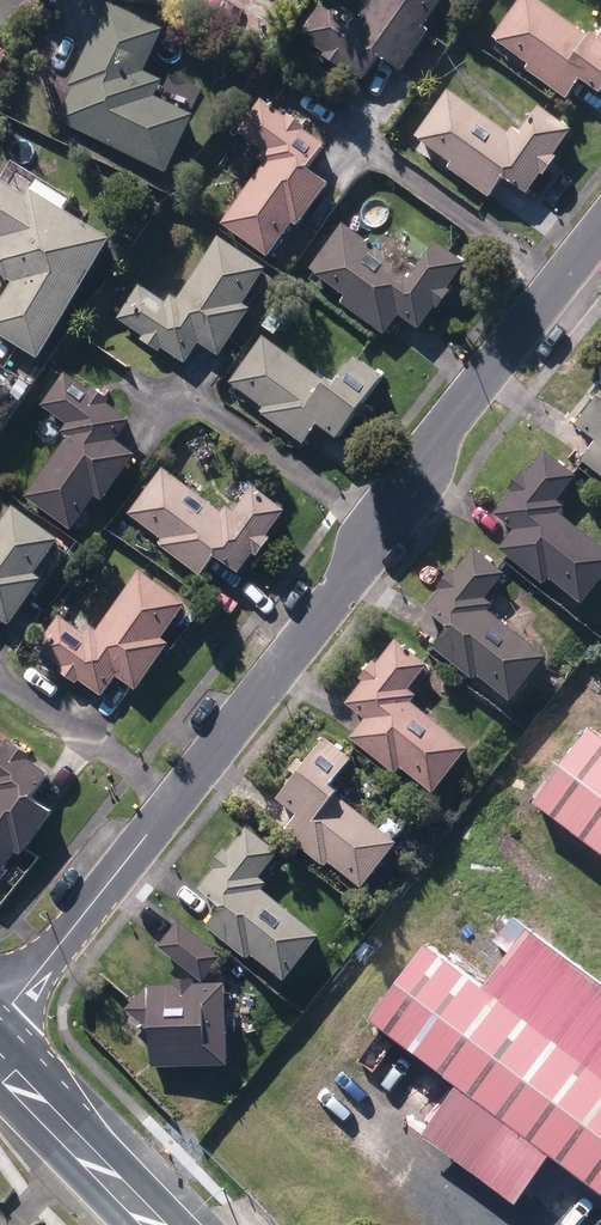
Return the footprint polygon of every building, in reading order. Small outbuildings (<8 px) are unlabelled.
[(362,82),(379,60),(399,74),(428,33),(423,28),(444,0),(318,0),(315,4),(320,9),(300,37),(362,82)] [(566,101),(579,82),(599,96),(600,93),(600,35),(598,39),(590,34),(587,38),(535,0),(521,0),(492,40),(529,67),(526,71),(566,101)] [(445,18),(458,27),(469,12),(456,3),(445,18)] [(56,125),(165,175),(192,116),(155,98),(163,82),(144,73),(164,30),(107,4),(68,88),(72,90),(56,125)] [(447,172),(487,201),(503,179),(526,197),(540,176),(543,178),(556,159),(554,157),(572,132),(538,107),(519,134),(511,128),(508,133),(447,91),(414,137),(453,164),(447,172)] [(220,225),(268,259),(292,226),(296,229),(328,185),(306,170),(324,146),(303,132),(305,129),(288,116),(286,119),(261,101),(237,135),(262,153),(257,160),(264,165),(220,225)] [(38,380),(58,346),(49,342),(109,239),(63,213),(69,201),(35,181),(26,197),(0,182),(0,278),(11,284),(0,303),(0,339),(25,353),(16,368),(38,380)] [(341,307),(384,338),(398,317),(418,331),(434,309),(437,311),(450,293),(448,291),(466,265),(433,242),(415,267),(406,261),(401,268),(341,225),(311,271),(346,298),(341,307)] [(162,350),(186,365),(198,346),(219,359),(250,311),(243,306),(266,270),(218,239),(178,301),(170,297),(166,304),(139,287),(118,322),(144,338),(141,342),(159,354),(162,350)] [(256,411),(303,445),(317,426),(336,440),(354,416),(361,420),(368,410),(361,405),(380,379),(353,359),(349,365),(345,362),(335,376),(339,378),(334,385),(325,379),(323,382),(262,337),(229,384),(260,406),(256,411)] [(24,500),(70,532),(95,497),(102,503),(136,456),(115,442),(130,422),(107,405),(110,401),(92,388),(89,392),(64,375),(41,407),(65,424),(60,431),(69,438),(24,500)] [(574,428),(595,446),(581,462),(600,478),(600,394),(574,428)] [(580,605),(600,579),(600,548),(559,515),(564,509),(556,502),(577,478),(546,453),(526,478),(521,474),(507,490),(512,495),(494,516),(514,533),(499,551),(542,586),(547,579),(580,605)] [(158,547),(199,578),(214,559),(238,577),(253,557),(256,559),(270,540),(267,537),(286,512),(253,487),(234,513),(226,507),(222,514),(163,469),(127,516),(161,542),(158,547)] [(9,628),(41,581),(34,576),(59,540),(12,507),(0,525),(0,622),(9,628)] [(78,540),(91,550),(99,538),(86,529),(78,540)] [(476,677),(508,703),(544,659),(488,612),(493,606),(485,599),(505,575),(474,550),(454,573),(451,571),(436,589),(440,592),(424,611),(445,629),(430,647),(472,682),(476,677)] [(78,683),(101,699),(115,678),(135,693),(168,645),(160,640),(185,605),(138,572),(97,633),(89,627),(84,634),(59,617),(35,651),(62,669),(58,675),(76,686),(78,683)] [(400,771),(431,796),(468,751),(410,704),(415,697),(408,691),(428,667),(396,641),(376,666),(372,662),(358,681),(361,683),(344,705),(364,721),(349,740),(395,777),(400,771)] [(600,856),(600,739),(589,730),(533,806),(600,856)] [(327,864),(361,890),(396,845),(335,796),(337,793),(329,787),(349,761),(324,740),(276,800),(297,818),(282,837),(323,869),(327,864)] [(16,854),(22,859),(53,813),(33,800),(49,776),(28,761),(31,757),(12,745),(9,748),(0,742),(0,877),(16,854)] [(260,974),(289,998),(298,987),(286,977),(319,937),(262,891),(267,885),(259,879),(279,854),(247,828),(226,853),(223,850),(209,867),(215,872),(197,893),(220,912),(206,928),(246,961),(250,957),(264,968),(260,974)] [(155,949),(202,984),(223,956),(175,921),(155,949)] [(600,1197),(600,988),(525,930),(481,988),(426,946),(369,1021),(458,1088),(421,1136),(513,1206),(549,1158),(600,1197)] [(149,1033),(150,1069),(226,1067),(226,1032),(236,1032),(235,1014),(225,1015),(224,984),(194,985),(194,981),(172,983),(172,986),(149,987),(127,1011),(149,1033)] [(116,1039),(122,1046),(130,1046),(134,1037),(128,1030),(120,1031),(116,1039)]
